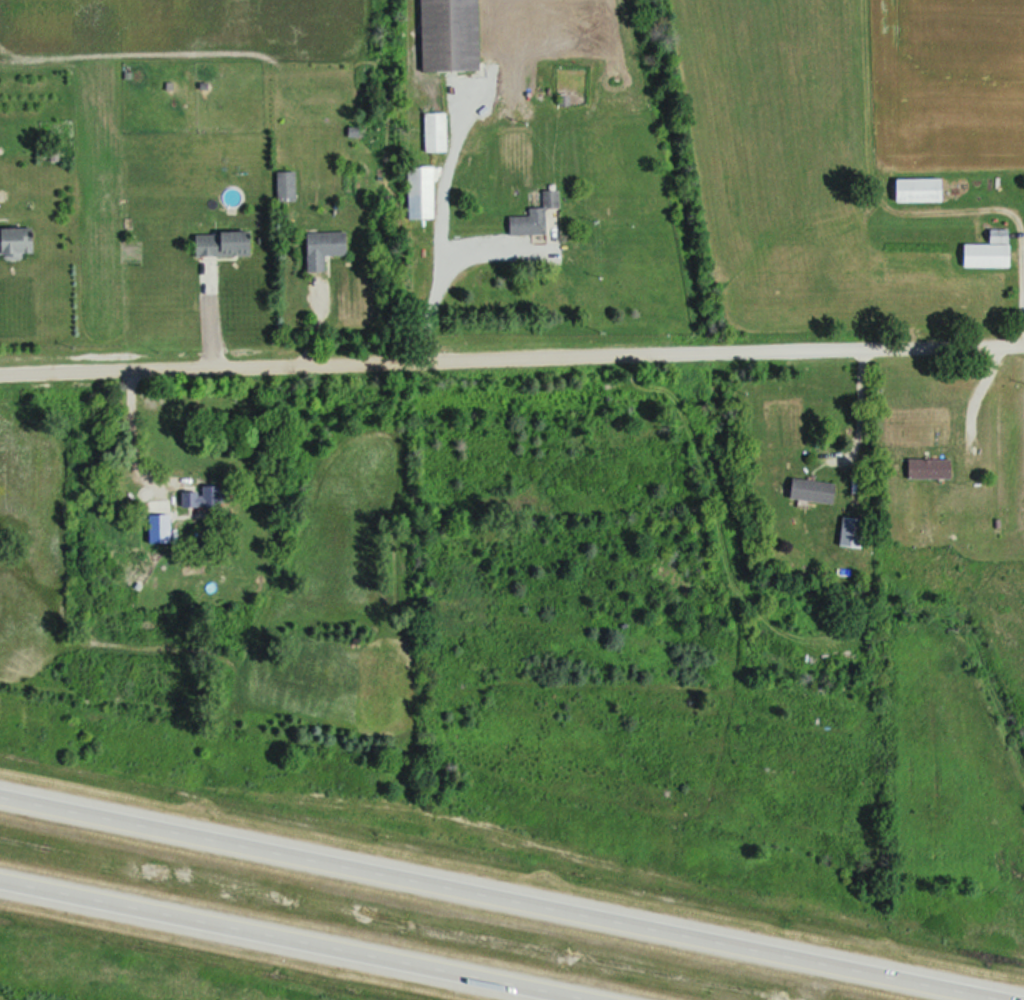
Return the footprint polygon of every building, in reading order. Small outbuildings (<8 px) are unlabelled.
[(481,0),(422,0),(422,70),(482,69),(481,0)] [(449,111),(426,111),(426,150),(449,150),(449,111)] [(437,217),(437,165),(409,165),(410,217),(437,217)] [(946,200),(946,177),(898,177),(898,200),(946,200)] [(561,206),(561,189),(544,189),(545,206),(530,207),(530,215),(510,215),(511,234),(548,233),(547,207),(561,206)] [(37,256),(37,227),(5,227),(5,256),(37,256)] [(255,230),(197,230),(197,254),(255,254),(255,230)] [(308,231),(309,270),(328,270),(327,255),(350,254),(349,230),(308,231)] [(993,242),(965,242),(965,265),(1012,265),(1012,233),(993,233),(993,242)] [(955,458),(910,458),(910,477),(955,477),(955,458)] [(837,503),(839,482),(794,476),(791,497),(837,503)] [(183,507),(217,507),(217,482),(194,482),(194,490),(183,490),(183,507)] [(842,545),(866,546),(867,517),(843,515),(842,545)]
